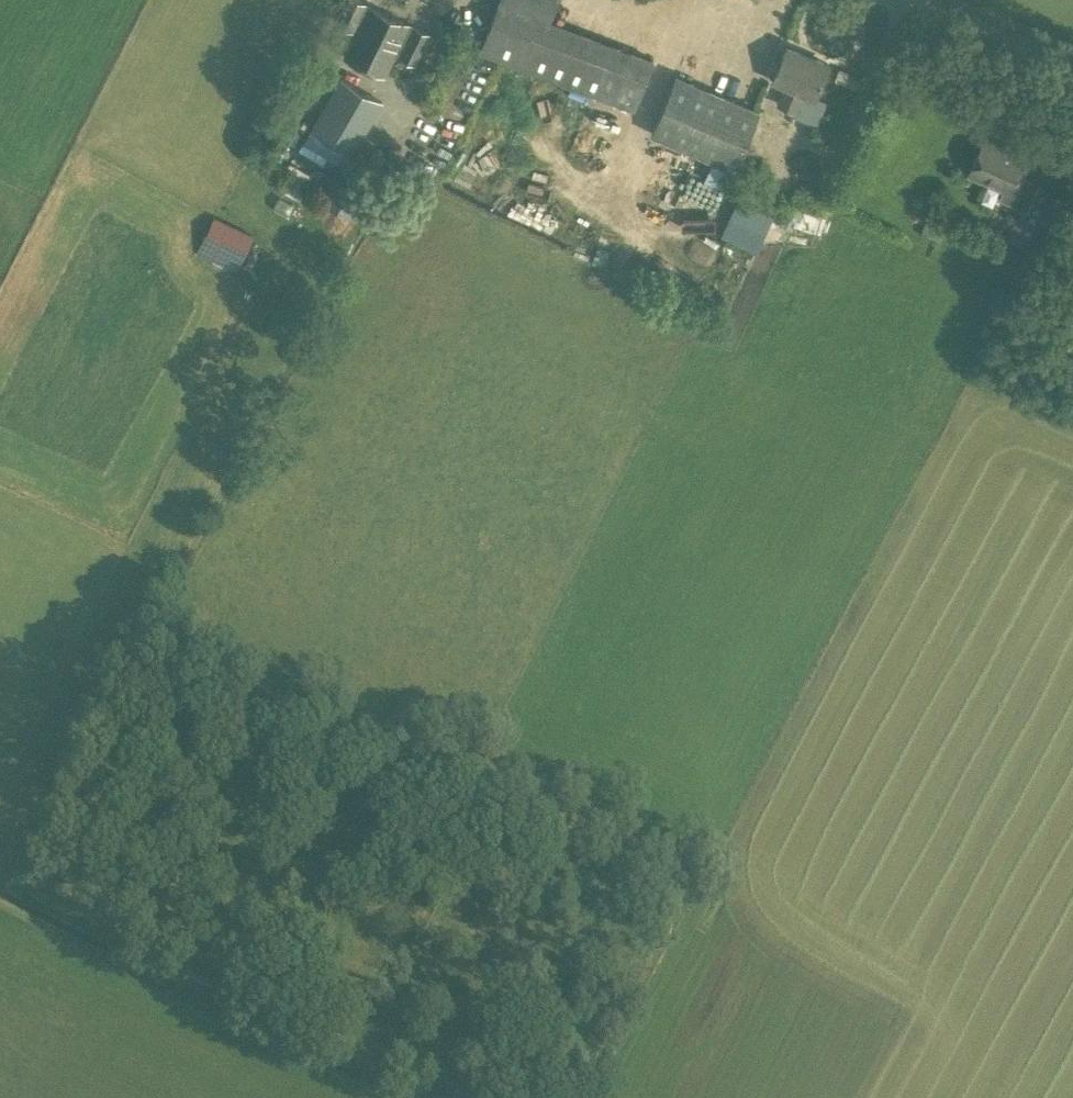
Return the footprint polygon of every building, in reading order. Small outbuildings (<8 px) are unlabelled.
[(412,24),(372,6),(372,5),(361,0),(348,0),(337,25),(353,32),(357,23),(362,25),(347,58),(388,76),(397,56),(412,24)] [(501,1),(528,11),(532,0),(501,0),(501,1)] [(412,24),(397,56),(414,64),(429,32),(412,24)] [(816,99),(831,64),(788,45),(773,81),(788,87),(780,105),(796,111),(804,93),(816,99)] [(634,110),(653,58),(633,50),(614,102),(634,110)] [(726,189),(733,170),(760,110),(675,73),(649,133),(711,161),(703,180),(726,189)] [(353,154),(382,101),(338,76),(309,129),(353,154)] [(1029,209),(1040,183),(1024,175),(1031,159),(986,138),(970,173),(1004,188),(1000,196),(1011,201),(1029,209)] [(499,147),(474,160),(482,175),(507,162),(499,147)] [(355,220),(374,185),(338,166),(319,202),(355,220)] [(740,195),(722,235),(760,252),(778,212),(740,195)] [(819,233),(824,217),(822,216),(823,214),(787,202),(779,225),(791,229),(793,224),(819,233)] [(197,254),(239,273),(258,234),(216,214),(197,254)]
